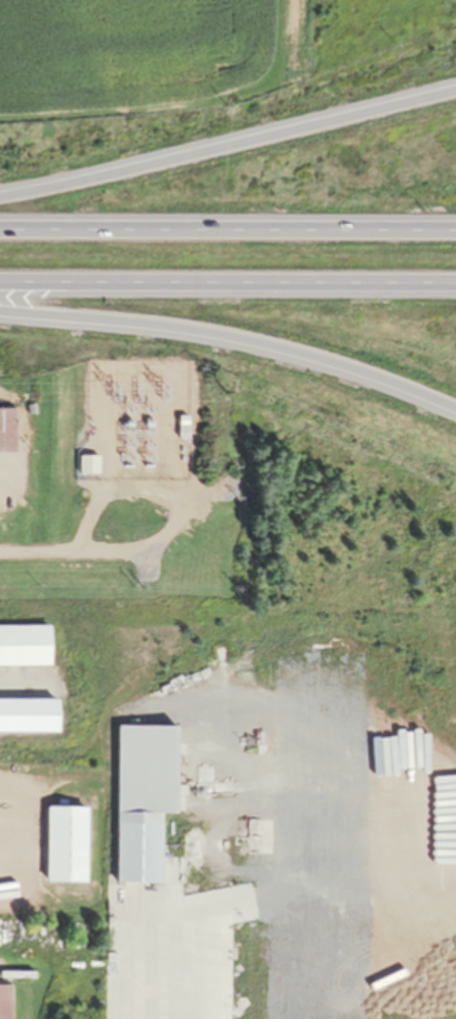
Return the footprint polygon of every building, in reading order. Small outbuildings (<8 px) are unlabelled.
[(15,451),(15,407),(0,407),(0,451),(15,451)] [(185,414),(175,414),(175,437),(185,437),(185,414)] [(46,665),(46,625),(0,625),(0,665),(46,665)] [(0,698),(0,730),(53,730),(53,698),(0,698)] [(173,725),(114,724),(113,881),(158,881),(158,812),(172,812),(173,725)] [(83,806),(43,805),(42,881),(82,881),(83,806)] [(8,983),(0,983),(0,1018),(8,1018),(8,983)]
